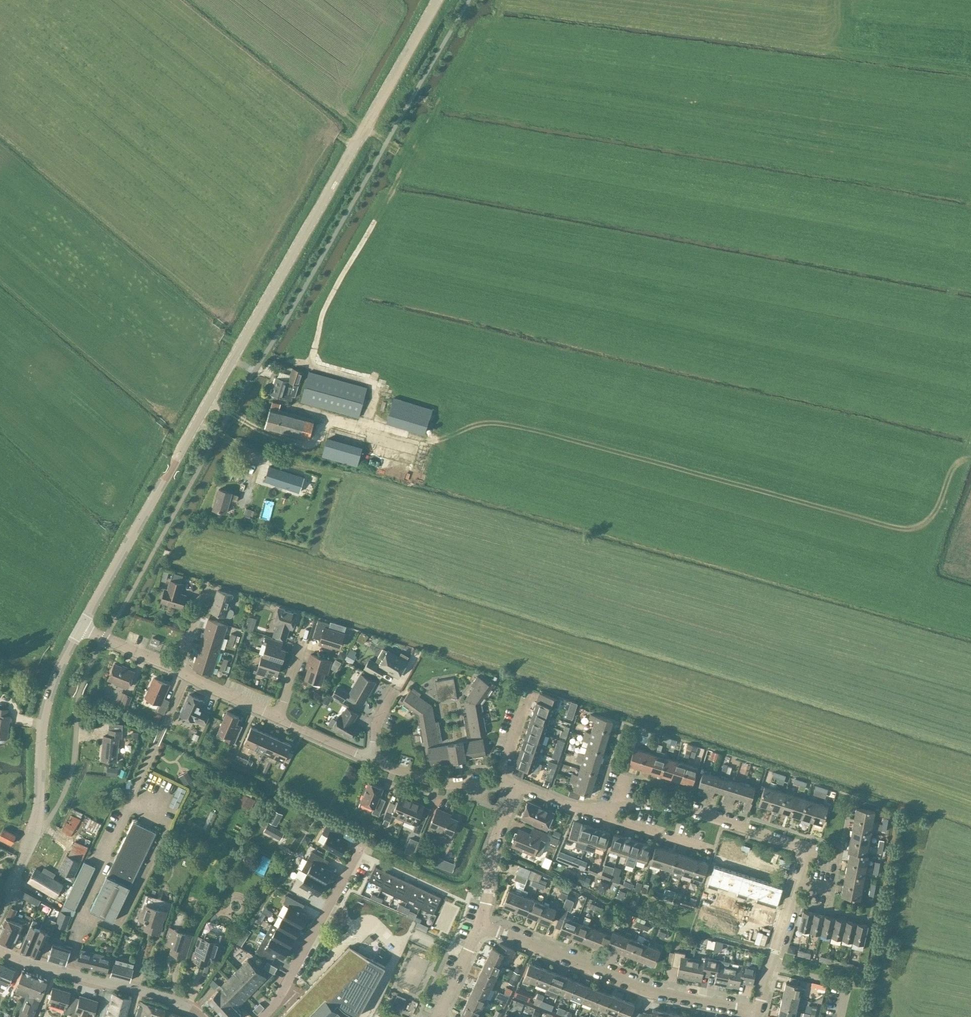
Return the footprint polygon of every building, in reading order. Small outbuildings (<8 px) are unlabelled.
[(303,370),(293,367),(288,382),(276,378),(271,394),(292,401),(293,397),(295,397),(298,390),(303,370)] [(367,387),(309,371),(301,402),(359,418),(367,387)] [(424,434),(432,408),(393,397),(386,423),(424,434)] [(272,402),(270,410),(269,410),(264,427),(309,439),(314,422),(278,412),(280,404),(272,402)] [(327,437),(322,456),(358,465),(363,447),(327,437)] [(269,466),(264,481),(300,492),(305,477),(269,466)] [(234,473),(231,483),(241,486),(244,476),(234,473)] [(232,493),(218,489),(213,509),(226,513),(228,507),(235,508),(239,495),(232,493)] [(183,584),(170,580),(168,590),(165,589),(161,602),(182,609),(186,595),(180,594),(183,584)] [(232,610),(229,608),(233,595),(217,590),(210,612),(226,617),(226,616),(230,617),(232,617),(233,616),(234,613),(234,611),(232,610)] [(286,640),(290,628),(292,629),(297,613),(279,607),(274,623),(277,624),(273,636),(286,640)] [(208,619),(204,631),(224,637),(228,625),(208,619)] [(344,633),(329,628),(330,624),(318,620),(313,637),(320,640),(319,643),(325,645),(326,643),(340,647),(344,633)] [(248,621),(245,628),(252,630),(254,624),(248,621)] [(224,637),(204,631),(200,644),(220,650),(224,637)] [(266,644),(263,655),(281,661),(281,662),(282,662),(286,650),(277,647),(279,641),(266,637),(264,644),(266,644)] [(220,650),(200,644),(197,656),(216,662),(220,650)] [(369,660),(364,668),(380,677),(385,669),(398,677),(407,662),(406,662),(409,657),(401,652),(398,657),(388,652),(388,651),(383,648),(378,657),(383,660),(379,665),(369,660)] [(340,651),(338,657),(344,660),(346,653),(340,651)] [(349,651),(345,659),(352,663),(357,655),(355,655),(352,653),(350,651),(349,651)] [(277,673),(281,662),(281,661),(263,655),(262,655),(258,666),(256,665),(254,672),(267,676),(269,671),(277,673)] [(331,661),(310,655),(307,664),(310,664),(305,679),(321,684),(325,669),(328,670),(331,661)] [(193,668),(198,670),(212,675),(216,662),(197,656),(193,668)] [(135,672),(115,663),(108,679),(115,682),(115,684),(126,688),(126,687),(128,687),(135,672)] [(363,703),(375,682),(361,674),(349,695),(363,703)] [(474,687),(487,696),(495,685),(490,681),(488,684),(477,676),(471,685),(474,687)] [(169,685),(154,678),(146,697),(160,704),(157,711),(164,714),(170,701),(163,698),(169,685)] [(435,681),(439,702),(443,699),(452,697),(457,698),(453,678),(435,681)] [(343,701),(347,693),(337,687),(333,695),(343,701)] [(410,710),(419,697),(421,693),(412,687),(405,698),(402,696),(398,702),(410,710)] [(487,696),(474,687),(464,700),(481,704),(487,696)] [(125,693),(121,703),(120,705),(127,709),(133,696),(125,693)] [(533,711),(551,717),(557,699),(540,693),(533,711)] [(189,695),(186,703),(180,715),(194,721),(195,720),(205,724),(210,712),(200,708),(203,701),(189,695)] [(328,704),(331,699),(326,696),(322,701),(328,704)] [(432,706),(419,697),(410,710),(417,715),(432,706)] [(481,704),(464,700),(467,716),(483,713),(481,704)] [(435,722),(432,706),(417,715),(419,724),(435,722)] [(0,742),(1,742),(2,741),(3,741),(4,740),(5,739),(5,738),(7,738),(11,716),(7,716),(8,710),(0,708),(0,742)] [(350,739),(358,726),(351,722),(352,719),(353,720),(357,714),(346,708),(342,717),(339,715),(332,728),(350,739)] [(575,713),(568,710),(566,717),(573,719),(574,714),(575,713)] [(223,717),(224,719),(218,732),(227,735),(225,739),(235,744),(241,729),(235,726),(239,717),(227,711),(226,713),(224,713),(223,717)] [(551,717),(533,711),(530,720),(548,726),(551,717)] [(155,712),(152,718),(159,721),(162,715),(155,712)] [(483,713),(467,716),(463,717),(465,727),(485,723),(483,713)] [(595,721),(593,727),(609,732),(613,722),(590,715),(589,720),(595,721)] [(545,735),(548,726),(530,720),(527,729),(545,735)] [(439,721),(435,722),(419,724),(421,735),(440,731),(439,721)] [(487,733),(485,723),(465,727),(467,737),(487,733)] [(248,751),(252,753),(261,731),(251,726),(244,743),(250,746),(248,751)] [(586,730),(584,736),(606,743),(609,732),(593,727),(591,732),(586,730)] [(545,735),(527,729),(524,738),(542,744),(545,735)] [(122,738),(123,731),(109,730),(109,736),(104,736),(101,760),(117,761),(119,738),(122,738)] [(566,738),(568,732),(564,731),(562,730),(560,736),(566,738)] [(261,731),(252,753),(255,754),(258,750),(264,752),(271,735),(261,731)] [(442,742),(440,731),(421,735),(422,745),(442,742)] [(268,760),(271,762),(281,740),(271,735),(264,752),(270,755),(268,760)] [(606,743),(584,736),(583,740),(588,742),(586,748),(603,753),(606,743)] [(483,738),(473,740),(476,757),(486,755),(483,738)] [(539,753),(542,744),(524,738),(521,747),(539,753)] [(281,740),(271,762),(275,763),(277,758),(284,761),(291,744),(281,740)] [(476,757),(473,740),(463,742),(466,759),(476,757)] [(451,763),(466,760),(466,759),(463,742),(447,744),(451,761),(451,763)] [(451,761),(447,744),(437,746),(441,763),(451,761)] [(431,765),(441,763),(437,746),(427,748),(431,765)] [(518,756),(542,764),(536,762),(539,753),(521,747),(518,756)] [(603,753),(586,748),(585,753),(579,751),(578,756),(600,763),(603,753)] [(629,764),(640,768),(645,751),(634,748),(629,764)] [(231,760),(234,753),(227,750),(224,758),(231,760)] [(650,771),(655,755),(645,751),(640,768),(650,771)] [(249,760),(237,755),(234,760),(246,765),(249,760)] [(661,774),(666,758),(655,755),(650,771),(661,774)] [(542,764),(518,756),(515,765),(516,765),(513,774),(524,778),(527,769),(538,773),(539,772),(542,764)] [(580,768),(597,773),(600,763),(578,756),(576,761),(582,763),(580,768)] [(671,778),(676,761),(666,758),(661,774),(671,778)] [(682,781),(687,764),(676,761),(671,778),(682,781)] [(697,768),(687,764),(682,781),(692,784),(697,768)] [(571,777),(594,784),(597,773),(580,768),(578,774),(573,772),(571,777)] [(187,771),(179,777),(185,785),(193,780),(187,771)] [(701,795),(712,798),(715,789),(720,791),(724,778),(703,772),(699,784),(704,786),(701,795)] [(590,794),(594,784),(571,777),(570,783),(575,784),(573,789),(590,794)] [(722,802),(732,805),(735,796),(740,797),(744,785),(724,778),(720,791),(725,792),(722,802)] [(383,788),(369,782),(361,802),(374,808),(372,813),(379,815),(385,801),(379,798),(383,788)] [(744,785),(740,797),(745,799),(742,808),(749,810),(753,799),(752,799),(755,788),(744,785)] [(769,807),(775,789),(764,786),(759,804),(769,807)] [(780,811),(785,793),(775,789),(769,807),(780,811)] [(241,791),(236,802),(251,810),(256,799),(241,791)] [(580,794),(570,791),(568,796),(578,799),(580,794)] [(796,796),(785,793),(780,811),(790,814),(796,796)] [(388,826),(390,821),(392,815),(403,820),(412,800),(400,795),(397,804),(390,802),(383,818),(384,819),(383,823),(388,826)] [(807,799),(796,796),(790,814),(801,817),(807,799)] [(817,803),(807,799),(801,817),(812,821),(817,803)] [(412,800),(403,820),(415,825),(413,831),(420,834),(427,817),(420,815),(424,806),(412,800)] [(528,802),(522,817),(547,829),(554,813),(528,802)] [(828,806),(817,803),(812,821),(822,824),(828,806)] [(856,807),(854,818),(873,822),(875,811),(856,807)] [(267,819),(275,823),(281,812),(273,808),(267,819)] [(437,809),(428,830),(440,835),(441,832),(451,836),(457,820),(449,817),(450,814),(437,809)] [(337,811),(339,818),(346,816),(345,810),(337,811)] [(80,819),(71,813),(62,830),(71,835),(80,819)] [(649,814),(646,822),(655,825),(658,817),(649,814)] [(85,827),(97,833),(102,824),(90,817),(85,827)] [(871,833),(873,822),(854,818),(852,829),(871,833)] [(133,821),(107,875),(90,910),(113,921),(156,832),(133,821)] [(576,846),(584,849),(592,827),(574,821),(568,839),(577,841),(575,845),(576,846)] [(340,854),(347,842),(338,837),(342,830),(328,822),(322,832),(323,834),(327,837),(323,844),(332,849),(331,850),(338,854),(338,853),(340,854)] [(268,823),(264,831),(270,834),(274,826),(268,823)] [(592,827),(584,849),(594,852),(595,847),(601,829),(592,827)] [(545,846),(544,843),(547,834),(533,828),(530,834),(519,829),(512,845),(534,854),(539,856),(541,855),(545,846)] [(11,844),(16,835),(3,829),(0,835),(0,838),(11,844)] [(601,829),(595,847),(605,850),(610,832),(601,829)] [(871,833),(852,829),(850,840),(869,844),(871,833)] [(555,830),(552,835),(559,838),(562,833),(555,830)] [(608,851),(618,854),(623,837),(614,834),(608,851)] [(552,836),(549,842),(557,845),(559,839),(552,836)] [(411,837),(408,843),(417,847),(419,840),(411,837)] [(632,839),(623,837),(618,854),(627,857),(632,839)] [(635,866),(636,860),(642,842),(632,839),(627,857),(625,863),(635,866)] [(869,844),(850,840),(847,852),(849,852),(866,855),(866,854),(869,844)] [(75,841),(68,855),(81,861),(88,847),(75,841)] [(642,842),(636,860),(646,863),(651,845),(642,842)] [(661,866),(666,850),(655,846),(650,863),(661,866)] [(560,850),(557,858),(565,861),(568,853),(560,850)] [(671,870),(676,853),(666,850),(661,866),(671,870)] [(312,851),(301,870),(325,883),(331,871),(322,866),(326,859),(312,851)] [(868,855),(866,854),(866,855),(849,852),(847,862),(866,866),(868,855)] [(681,877),(682,873),(687,856),(676,853),(671,870),(670,874),(681,877)] [(81,861),(68,855),(66,854),(59,871),(74,878),(81,861)] [(693,876),(698,860),(687,856),(682,873),(693,876)] [(438,857),(435,863),(441,866),(444,859),(438,857)] [(698,860),(693,876),(703,880),(708,863),(698,860)] [(70,914),(72,915),(95,866),(84,861),(61,911),(70,914)] [(588,870),(597,874),(599,868),(595,866),(596,864),(591,862),(588,870)] [(866,866),(847,862),(845,873),(864,877),(866,866)] [(714,866),(709,884),(719,887),(724,869),(714,866)] [(375,867),(369,880),(382,886),(381,889),(389,873),(375,867)] [(42,872),(36,868),(28,882),(55,898),(63,884),(51,877),(53,873),(44,868),(42,872)] [(570,869),(567,876),(574,878),(576,871),(570,869)] [(724,869),(719,887),(729,890),(734,872),(724,869)] [(301,870),(297,877),(291,889),(305,897),(309,890),(318,895),(325,883),(301,870)] [(610,880),(612,874),(603,870),(600,876),(610,880)] [(734,872),(729,890),(738,893),(744,875),(734,872)] [(389,873),(381,889),(394,895),(402,879),(389,873)] [(528,878),(516,873),(514,879),(525,884),(528,878)] [(612,874),(610,880),(619,883),(621,876),(613,873),(613,874),(612,874)] [(843,884),(862,888),(864,877),(845,873),(843,884)] [(744,875),(738,893),(747,896),(752,877),(744,875)] [(752,877),(747,896),(755,898),(761,880),(752,877)] [(402,879),(394,895),(407,901),(415,885),(402,879)] [(761,880),(755,898),(765,901),(771,883),(761,880)] [(515,910),(523,890),(525,884),(518,881),(516,886),(517,888),(516,892),(509,890),(503,905),(515,910)] [(642,887),(643,884),(637,881),(635,890),(641,892),(642,887)] [(771,883),(765,901),(775,904),(781,886),(771,883)] [(860,899),(862,888),(843,884),(841,895),(860,899)] [(415,885),(407,901),(408,901),(409,899),(415,901),(413,904),(420,907),(428,891),(415,885)] [(620,888),(618,895),(623,897),(626,890),(620,888)] [(662,898),(668,900),(673,902),(676,891),(665,888),(664,894),(662,898)] [(523,890),(515,910),(527,914),(533,899),(521,895),(523,890)] [(428,891),(420,907),(433,914),(441,897),(428,891)] [(144,911),(141,920),(148,922),(146,929),(161,934),(171,902),(146,894),(141,910),(144,911)] [(289,906),(283,917),(300,927),(307,915),(298,910),(302,903),(287,895),(283,902),(289,906)] [(544,903),(533,899),(527,914),(538,919),(544,903)] [(558,919),(562,908),(557,905),(556,908),(549,905),(550,903),(545,901),(544,903),(538,919),(550,924),(552,917),(558,919)] [(6,917),(0,932),(0,941),(13,946),(23,925),(12,920),(17,910),(11,907),(6,917)] [(562,908),(558,919),(563,922),(559,932),(571,936),(578,918),(579,916),(574,914),(572,919),(566,916),(568,910),(562,908)] [(809,931),(814,913),(803,910),(799,929),(809,931)] [(61,911),(56,924),(63,927),(66,920),(68,921),(70,914),(61,911)] [(820,934),(825,915),(814,913),(809,931),(820,934)] [(831,936),(835,918),(825,915),(820,934),(831,936)] [(283,917),(277,927),(295,937),(300,927),(283,917)] [(571,936),(583,941),(589,925),(582,923),(583,920),(578,918),(571,936)] [(841,943),(842,939),(846,920),(835,918),(831,936),(838,938),(837,942),(841,943)] [(33,920),(31,925),(21,948),(31,952),(41,929),(36,927),(38,922),(33,920)] [(853,942),(857,923),(846,920),(842,939),(853,942)] [(868,926),(857,923),(853,942),(851,947),(862,950),(868,926)] [(295,937),(277,927),(271,924),(266,933),(272,936),(272,937),(289,947),(295,937)] [(589,925),(583,941),(594,946),(600,930),(589,925)] [(47,926),(45,930),(41,929),(31,952),(40,956),(52,928),(47,926)] [(192,934),(171,927),(166,943),(173,945),(170,952),(185,957),(192,934)] [(132,931),(124,928),(121,934),(130,937),(132,931)] [(221,934),(217,935),(215,932),(209,930),(206,932),(204,937),(200,936),(197,945),(198,946),(196,952),(195,952),(192,959),(207,964),(209,957),(217,960),(222,943),(225,935),(221,934)] [(611,934),(600,930),(594,946),(606,950),(613,931),(612,930),(611,934)] [(619,951),(626,934),(625,935),(613,931),(606,950),(608,946),(619,951)] [(630,955),(636,940),(630,938),(632,933),(626,931),(626,934),(619,951),(630,955)] [(135,933),(132,940),(139,942),(141,935),(135,933)] [(266,933),(261,943),(255,953),(269,960),(273,953),(282,959),(289,947),(272,937),(272,936),(266,933)] [(239,938),(236,943),(241,947),(245,941),(239,938)] [(642,960),(650,941),(644,938),(643,942),(636,940),(630,955),(642,960)] [(650,941),(642,960),(654,965),(660,949),(648,945),(650,941)] [(716,941),(715,948),(722,949),(723,943),(716,941)] [(53,943),(48,959),(66,965),(71,949),(72,950),(73,947),(66,945),(65,947),(53,943)] [(492,947),(487,958),(501,965),(506,954),(513,957),(515,951),(499,943),(497,949),(492,947)] [(789,945),(787,951),(794,953),(796,946),(789,945)] [(354,1014),(358,1016),(385,966),(349,947),(281,1016),(352,1016),(354,1014)] [(81,950),(77,964),(107,972),(111,958),(81,950)] [(323,951),(318,960),(324,964),(329,955),(323,951)] [(689,979),(693,959),(685,957),(686,953),(674,951),(672,966),(678,967),(677,976),(683,977),(684,978),(689,979)] [(701,960),(693,959),(689,979),(694,980),(695,979),(701,981),(703,972),(710,973),(712,958),(702,956),(701,960)] [(501,965),(487,958),(482,970),(496,977),(501,965)] [(712,958),(710,973),(716,974),(715,978),(714,983),(720,984),(721,985),(726,987),(730,966),(731,966),(731,962),(712,958)] [(247,959),(237,970),(256,988),(266,977),(247,959)] [(274,973),(278,967),(267,961),(264,968),(274,973)] [(731,962),(731,966),(730,966),(726,987),(732,987),(733,987),(739,988),(741,979),(753,981),(756,967),(731,962)] [(133,968),(114,963),(111,975),(130,981),(133,968)] [(528,984),(530,980),(537,983),(542,968),(530,963),(523,982),(528,984)] [(1,982),(8,985),(15,969),(11,967),(9,968),(0,964),(0,983),(1,982)] [(514,971),(520,974),(523,967),(517,965),(514,971)] [(542,968),(537,983),(548,987),(554,972),(542,968)] [(29,988),(34,975),(21,970),(13,989),(11,996),(20,999),(22,992),(23,992),(25,986),(29,988)] [(247,997),(256,988),(237,970),(229,979),(247,997)] [(496,977),(482,970),(477,981),(491,988),(496,977)] [(517,980),(520,974),(514,971),(511,977),(517,980)] [(548,987),(559,992),(565,977),(554,972),(548,987)] [(34,975),(29,988),(25,986),(23,992),(26,994),(17,1016),(32,1016),(46,980),(34,975)] [(559,992),(571,996),(577,981),(565,977),(559,992)] [(221,987),(230,995),(240,1005),(247,997),(229,979),(221,987)] [(471,992),(486,999),(491,988),(477,981),(471,992)] [(571,996),(582,1001),(588,986),(577,981),(571,996)] [(815,981),(813,986),(824,991),(826,986),(815,981)] [(783,995),(802,999),(803,995),(800,994),(802,986),(798,985),(791,983),(789,983),(786,982),(783,995)] [(594,1005),(599,990),(588,986),(582,1001),(594,1005)] [(47,1004),(63,1009),(64,1010),(69,995),(69,992),(52,987),(47,1004)] [(230,995),(221,987),(218,990),(208,999),(216,1008),(230,995)] [(504,994),(509,996),(512,990),(506,988),(504,994)] [(517,988),(514,995),(528,1001),(531,993),(517,988)] [(597,1014),(599,1008),(606,1010),(611,995),(599,990),(594,1005),(591,1012),(597,1014)] [(486,999),(471,992),(466,1004),(481,1010),(486,999)] [(130,999),(112,994),(105,1016),(125,1016),(130,999)] [(506,1003),(509,996),(504,994),(501,1000),(506,1003)] [(64,1010),(63,1009),(62,1013),(68,1014),(74,996),(69,995),(64,1010)] [(240,1005),(230,995),(216,1008),(224,1016),(238,1016),(241,1015),(236,1009),(240,1005)] [(396,997),(392,1007),(402,1011),(406,1002),(405,1001),(406,999),(398,995),(397,998),(396,997)] [(623,1000),(611,995),(606,1010),(617,1014),(623,1000)] [(801,1004),(802,999),(783,995),(780,1007),(796,1011),(798,1003),(801,1004)] [(74,1016),(75,1013),(74,1013),(79,998),(74,996),(68,1014),(74,1016)] [(79,998),(74,1013),(75,1013),(88,1016),(91,1016),(96,1001),(79,996),(79,998)] [(533,1004),(540,1006),(543,1000),(536,998),(533,1004)] [(543,1000),(540,1006),(547,1009),(549,1003),(543,1000)] [(616,1016),(622,1016),(623,1016),(630,1016),(635,1004),(623,1000),(617,1014),(616,1016)] [(163,1012),(164,1011),(164,1010),(150,1005),(140,1001),(135,1016),(162,1016),(163,1012)] [(521,1009),(524,1003),(518,1001),(516,1007),(521,1009)] [(466,1004),(461,1015),(464,1016),(478,1016),(481,1010),(466,1004)] [(257,1014),(261,1010),(257,1006),(253,1010),(257,1014)] [(563,1015),(566,1009),(559,1007),(556,1013),(563,1015)] [(796,1011),(780,1007),(778,1016),(795,1016),(796,1011)]
